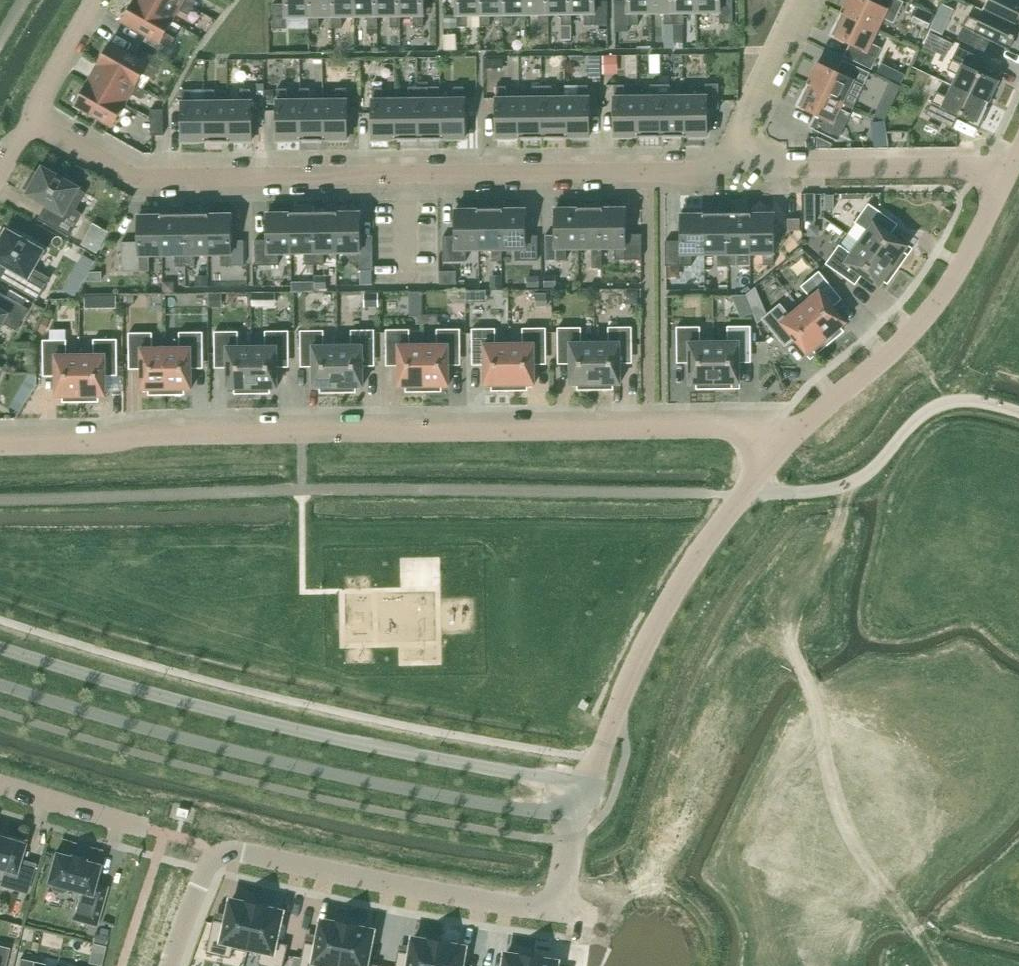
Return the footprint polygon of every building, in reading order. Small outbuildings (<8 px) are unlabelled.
[(193,7),(181,0),(137,0),(136,0),(136,1),(171,21),(177,9),(189,15),(193,7)] [(309,17),(309,0),(285,0),(285,3),(273,4),(273,29),(286,29),(286,17),(309,17)] [(332,17),(331,0),(309,0),(309,17),(309,28),(319,28),(319,17),(332,17)] [(355,16),(354,0),(331,0),(332,17),(332,28),(342,28),(342,16),(355,16)] [(378,16),(377,0),(354,0),(355,16),(368,16),(368,28),(378,28),(378,16)] [(400,16),(400,0),(377,0),(378,16),(390,16),(390,28),(400,27),(400,16)] [(400,16),(413,16),(413,27),(424,27),(424,0),(400,0),(400,16)] [(480,15),(480,0),(456,0),(456,13),(457,25),(457,27),(467,27),(467,15),(480,15)] [(503,15),(502,0),(480,0),(480,15),(480,26),(490,26),(490,15),(503,15)] [(526,14),(525,0),(502,0),(503,15),(503,26),(513,26),(513,15),(526,14)] [(549,14),(548,0),(525,0),(526,14),(539,14),(539,26),(549,26),(549,14)] [(571,14),(571,0),(548,0),(549,14),(561,14),(562,25),(572,25),(571,14)] [(571,14),(584,14),(584,25),(595,25),(595,11),(595,0),(571,0),(571,14)] [(595,11),(607,11),(607,0),(595,0),(595,11)] [(651,13),(651,0),(627,0),(628,25),(638,25),(638,13),(651,13)] [(674,24),(674,0),(651,0),(651,13),(664,13),(664,24),(674,24)] [(697,12),(697,0),(674,0),(674,24),(684,24),(684,13),(697,12)] [(697,12),(719,12),(720,24),(733,24),(733,0),(697,0),(697,12)] [(842,13),(878,30),(884,18),(894,23),(905,2),(901,0),(877,0),(876,3),(870,0),(848,0),(842,13)] [(984,10),(1018,26),(1018,0),(988,0),(984,10)] [(164,32),(171,21),(136,1),(134,4),(132,3),(124,16),(127,17),(124,21),(159,41),(158,41),(170,48),(176,38),(164,32)] [(984,10),(979,20),(968,15),(957,38),(980,49),(986,37),(1010,48),(1018,29),(1018,26),(984,10)] [(922,11),(917,23),(928,28),(934,16),(922,11)] [(457,25),(456,13),(445,13),(445,25),(457,25)] [(878,30),(842,13),(832,35),(856,46),(850,58),(873,69),(883,48),(872,43),(878,30)] [(935,19),(930,29),(943,35),(947,25),(935,19)] [(684,24),(674,24),(674,44),(684,44),(684,24)] [(942,36),(932,31),(926,44),(936,48),(942,36)] [(102,61),(100,63),(136,83),(141,73),(153,79),(158,69),(146,63),(111,44),(109,48),(107,47),(99,60),(102,61)] [(957,75),(952,86),(988,103),(999,81),(975,70),(981,58),(958,47),(947,70),(957,75)] [(670,52),(661,52),(662,65),(670,65),(670,52)] [(603,54),(603,73),(619,73),(618,53),(603,54)] [(638,53),(627,53),(628,76),(639,75),(638,53)] [(504,56),(485,57),(485,67),(505,66),(504,56)] [(818,62),(808,84),(845,101),(851,89),(861,94),(871,72),(848,62),(842,74),(818,62)] [(89,84),(88,85),(123,104),(130,93),(141,99),(147,89),(136,83),(100,63),(100,65),(89,84)] [(896,66),(890,78),(902,84),(908,72),(896,66)] [(707,95),(707,107),(721,107),(720,81),(706,82),(706,84),(706,95),(707,95)] [(638,137),(661,137),(660,84),(650,84),(650,96),(637,96),(638,137)] [(661,137),(684,136),(684,96),(671,96),(670,84),(660,84),(661,137)] [(684,96),(684,136),(685,136),(707,136),(707,107),(707,95),(706,95),(706,84),(696,84),(696,96),(684,96)] [(845,101),(808,84),(798,106),(822,117),(816,129),(838,140),(854,106),(845,101)] [(123,104),(88,85),(82,96),(80,95),(73,106),(80,110),(81,108),(112,125),(123,104)] [(565,97),(566,138),(567,138),(567,137),(589,137),(589,97),(588,97),(588,85),(578,85),(578,97),(565,97)] [(637,137),(638,137),(637,96),(625,96),(624,85),(614,85),(615,96),(614,96),(614,137),(637,137)] [(519,138),(520,138),(519,97),(506,98),(506,86),(496,86),(496,98),(496,138),(519,138)] [(520,138),(543,138),(542,86),(532,86),(532,97),(519,97),(520,138)] [(543,138),(566,138),(565,97),(552,97),(552,86),(542,86),(543,138)] [(988,103),(952,86),(947,97),(937,92),(926,114),(948,125),(954,113),(970,121),(969,123),(979,128),(989,108),(987,107),(988,103)] [(395,140),(395,99),(382,99),(382,87),(372,88),(372,99),(372,140),(395,139),(395,140)] [(395,140),(419,139),(418,87),(408,87),(408,99),(395,99),(395,140)] [(419,139),(442,139),(441,98),(428,99),(428,87),(418,87),(419,139)] [(441,98),(442,139),(465,138),(465,98),(464,98),(464,87),(454,87),(454,98),(441,98)] [(299,141),(300,141),(300,100),(287,100),(287,88),(277,89),(277,100),(276,100),(277,141),(299,140),(299,141)] [(300,141),(324,141),(323,100),(310,100),(310,88),(300,88),(300,100),(300,141)] [(323,100),(324,141),(324,140),(347,140),(346,99),(346,88),(336,88),(336,100),(323,100)] [(205,142),(228,142),(228,101),(215,101),(215,89),(205,89),(205,101),(205,142)] [(228,101),(228,142),(229,142),(229,141),(252,141),(251,100),(251,89),(241,89),(241,101),(228,101)] [(204,142),(205,142),(205,101),(192,101),(192,90),(182,90),(182,101),(181,101),(182,142),(204,141),(204,142)] [(274,93),(265,93),(265,104),(274,104),(274,93)] [(163,109),(150,109),(150,135),(163,135),(163,109)] [(816,137),(816,149),(830,149),(832,145),(816,137)] [(34,171),(24,188),(28,190),(26,194),(52,209),(44,222),(69,236),(82,213),(76,210),(86,193),(79,189),(80,188),(68,181),(70,177),(53,167),(51,171),(42,166),(38,173),(34,171)] [(815,221),(815,196),(801,196),(801,221),(815,221)] [(869,203),(855,222),(848,233),(860,242),(898,269),(908,255),(904,252),(908,246),(885,230),(892,220),(869,203)] [(601,207),(578,208),(579,248),(592,248),(592,268),(602,268),(602,248),(601,207)] [(615,248),(615,260),(642,259),(642,234),(625,234),(625,208),(602,208),(602,207),(601,207),(602,248),(615,248)] [(501,208),(479,209),(479,249),(490,249),(492,249),(492,261),(502,261),(502,249),(501,208)] [(515,249),(515,261),(538,260),(538,235),(525,235),(525,209),(502,209),(502,208),(501,208),(502,249),(515,249)] [(572,260),(572,249),(579,248),(578,208),(561,208),(561,235),(549,235),(549,261),(572,260)] [(439,261),(466,261),(466,250),(479,249),(479,209),(477,209),(455,209),(455,236),(439,236),(439,261)] [(360,211),(336,212),(337,252),(350,252),(350,263),(360,263),(360,269),(373,269),(372,238),(360,238),(360,211)] [(278,264),(278,253),(291,253),(290,212),(267,213),(267,239),(255,239),(255,265),(278,264)] [(291,253),(303,253),(304,264),(314,264),(313,212),(290,212),(291,253)] [(314,264),(324,264),(324,253),(337,252),(336,212),(313,212),(314,264)] [(185,266),(196,266),(195,255),(208,254),(207,213),(185,214),(185,266)] [(231,240),(231,213),(207,213),(208,254),(221,254),(221,265),(244,265),(244,240),(231,240)] [(692,254),(705,254),(704,213),(703,213),(703,214),(681,214),(681,241),(665,241),(665,253),(666,266),(679,266),(692,266),(692,254)] [(718,266),(728,265),(727,213),(704,213),(705,254),(718,254),(718,266)] [(737,265),(737,254),(750,254),(750,213),(727,213),(728,265),(737,265)] [(769,265),(774,265),(773,213),(751,213),(750,213),(750,254),(763,254),(763,259),(763,265),(769,265)] [(138,214),(139,241),(121,241),(122,271),(150,270),(149,255),(162,254),(162,214),(138,214)] [(175,266),(185,266),(185,214),(162,214),(162,254),(162,255),(175,255),(175,266)] [(799,216),(786,216),(786,228),(799,228),(799,216)] [(94,227),(82,248),(98,257),(110,236),(94,227)] [(16,272),(9,284),(38,300),(51,278),(38,271),(48,253),(7,229),(3,236),(0,235),(0,262),(16,272)] [(888,283),(898,269),(860,242),(852,253),(840,244),(826,264),(850,280),(857,270),(879,286),(884,280),(888,283)] [(801,306),(830,342),(843,331),(840,327),(846,322),(829,301),(838,293),(820,271),(801,286),(811,298),(801,306)] [(89,275),(84,285),(102,285),(102,275),(89,275)] [(545,276),(545,289),(557,289),(557,276),(545,276)] [(749,276),(737,276),(737,289),(749,289),(749,276)] [(491,277),(491,289),(502,289),(502,277),(491,277)] [(315,278),(316,290),(327,290),(327,278),(315,278)] [(528,278),(528,289),(540,289),(540,278),(528,278)] [(196,279),(196,290),(208,290),(208,279),(196,279)] [(300,283),(300,291),(313,291),(313,283),(300,283)] [(745,293),(757,321),(757,323),(763,318),(767,314),(755,285),(745,293)] [(379,292),(363,292),(364,310),(379,310),(379,292)] [(639,293),(626,293),(626,307),(639,307),(639,293)] [(3,323),(16,330),(29,309),(4,294),(0,300),(0,328),(3,323)] [(210,296),(210,310),(223,310),(222,295),(210,296)] [(536,295),(536,306),(546,306),(546,295),(536,295)] [(100,296),(85,297),(85,312),(100,312),(100,296)] [(254,296),(254,310),(265,310),(265,296),(254,296)] [(125,297),(125,307),(135,307),(135,297),(125,297)] [(817,353),(830,342),(801,306),(790,315),(781,303),(767,314),(763,318),(781,340),(790,333),(808,354),(814,349),(817,353)] [(45,319),(38,333),(44,336),(51,322),(45,319)] [(728,341),(714,342),(715,388),(732,388),(732,383),(740,383),(739,355),(752,355),(751,326),(728,326),(728,341)] [(609,342),(595,343),(596,389),(613,389),(613,384),(621,384),(620,356),(633,356),(632,327),(609,327),(609,342)] [(715,388),(714,342),(701,342),(701,327),(677,327),(678,356),(690,356),(690,383),(698,383),(698,388),(715,388)] [(510,344),(510,390),(527,390),(527,385),(535,385),(535,357),(547,357),(546,328),(523,328),(523,343),(510,344)] [(596,389),(595,343),(582,343),(582,328),(558,328),(559,357),(571,356),(571,384),(579,384),(579,389),(596,389)] [(424,391),(424,344),(410,345),(410,329),(386,330),(387,359),(399,358),(399,386),(407,386),(407,391),(424,391)] [(437,344),(424,344),(424,391),(441,391),(441,386),(449,386),(449,358),(461,358),(461,329),(437,329),(437,344)] [(493,390),(510,390),(510,344),(496,344),(496,329),(472,329),(473,358),(485,357),(485,385),(493,385),(493,390)] [(339,392),(338,345),(324,346),(324,330),(301,331),(301,359),(313,359),(314,387),(321,387),(322,392),(339,392)] [(352,345),(338,345),(339,392),(356,391),(356,387),(363,387),(363,359),(375,359),(375,330),(351,330),(352,345)] [(236,393),(253,393),(252,346),(239,347),(239,331),(215,332),(215,360),(228,360),(228,388),(236,388),(236,393)] [(252,346),(253,393),(270,392),(270,388),(278,387),(277,360),(290,360),(289,331),(266,331),(266,346),(252,346)] [(180,347),(166,348),(167,394),(184,394),(184,389),(191,389),(191,361),(203,361),(203,332),(179,332),(180,347)] [(167,394),(166,348),(152,348),(152,333),(129,333),(129,362),(141,362),(142,390),(149,390),(149,395),(167,394)] [(80,355),(81,402),(98,401),(98,397),(106,397),(105,369),(118,369),(117,339),(94,339),(94,355),(80,355)] [(64,402),(81,402),(80,355),(67,355),(67,340),(43,340),(43,369),(56,369),(56,397),(64,397),(64,402)] [(5,870),(0,885),(26,893),(35,864),(19,859),(23,844),(8,839),(0,837),(0,868),(5,870)] [(84,858),(71,854),(70,857),(55,853),(47,882),(52,884),(51,886),(53,890),(62,892),(66,890),(67,888),(80,891),(72,919),(95,926),(106,887),(93,883),(98,866),(83,861),(84,858)] [(239,906),(226,958),(237,959),(240,948),(251,950),(259,910),(239,906)] [(251,950),(261,952),(259,964),(269,965),(270,965),(281,914),(259,910),(251,950)] [(315,965),(338,965),(346,930),(346,929),(325,925),(315,965)] [(338,965),(361,965),(368,933),(346,930),(338,965)] [(412,965),(434,965),(437,945),(417,941),(412,965)] [(9,948),(0,945),(0,965),(5,965),(9,948)] [(434,965),(458,965),(461,949),(437,945),(434,965)] [(509,965),(530,965),(531,960),(510,956),(509,965)]
